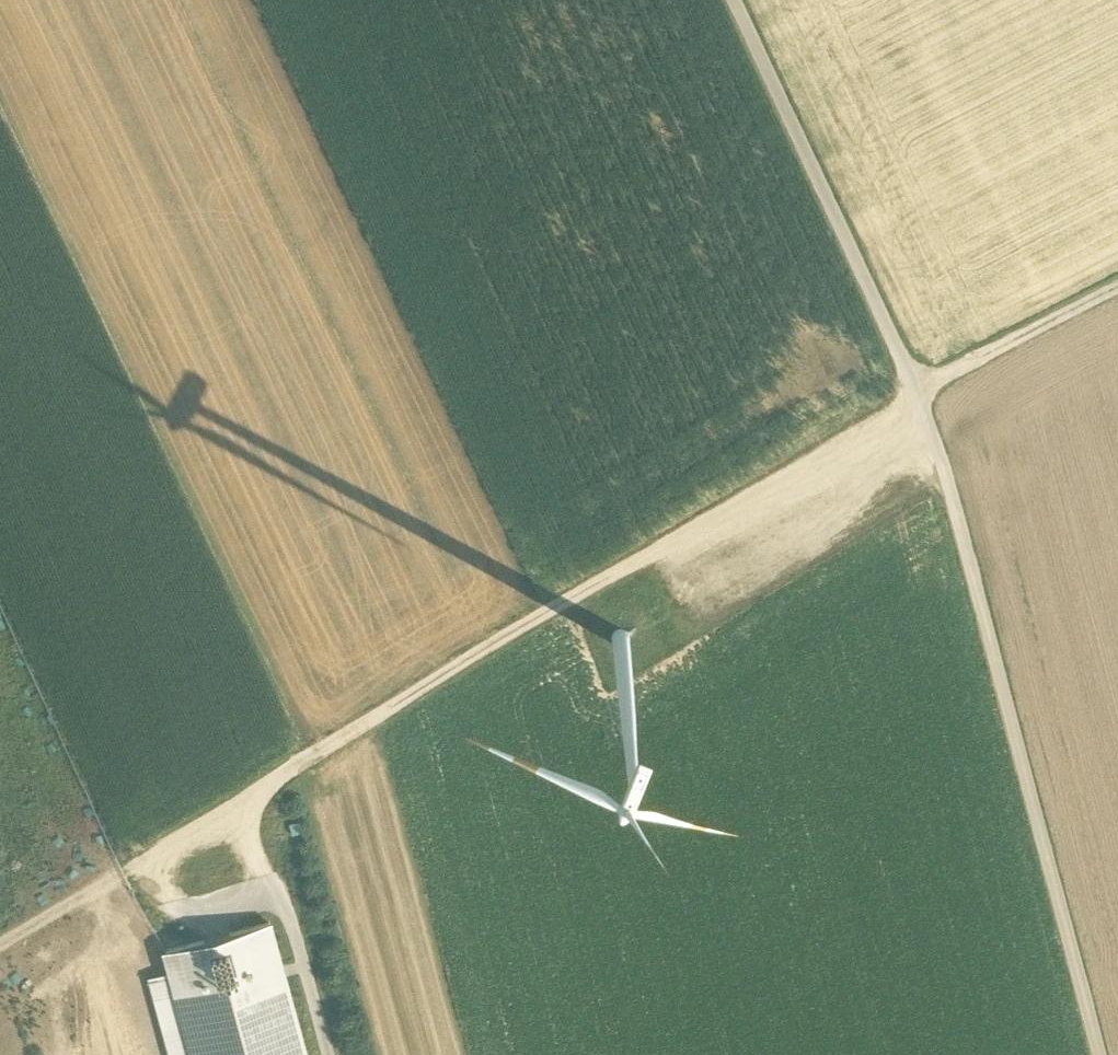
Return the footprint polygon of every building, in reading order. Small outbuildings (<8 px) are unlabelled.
[(298,821),(289,823),(292,834),(301,831),(298,821)] [(270,920),(163,949),(192,1054),(307,1054),(270,920)]
